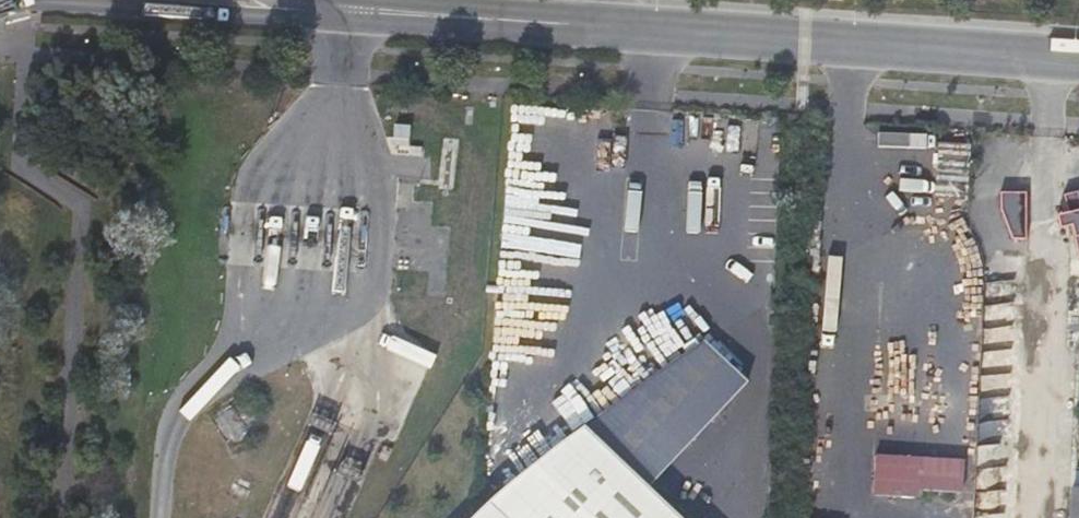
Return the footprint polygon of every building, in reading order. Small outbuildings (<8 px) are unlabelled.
[(1024,237),(1022,192),(1003,192),(1004,237),(1024,237)] [(1072,258),(1078,257),(1078,210),(1063,213),(1072,258)] [(646,491),(746,385),(701,343),(581,431),(524,476),(502,494),(476,517),(674,517),(646,491)] [(964,498),(966,460),(874,456),(872,494),(964,498)]
